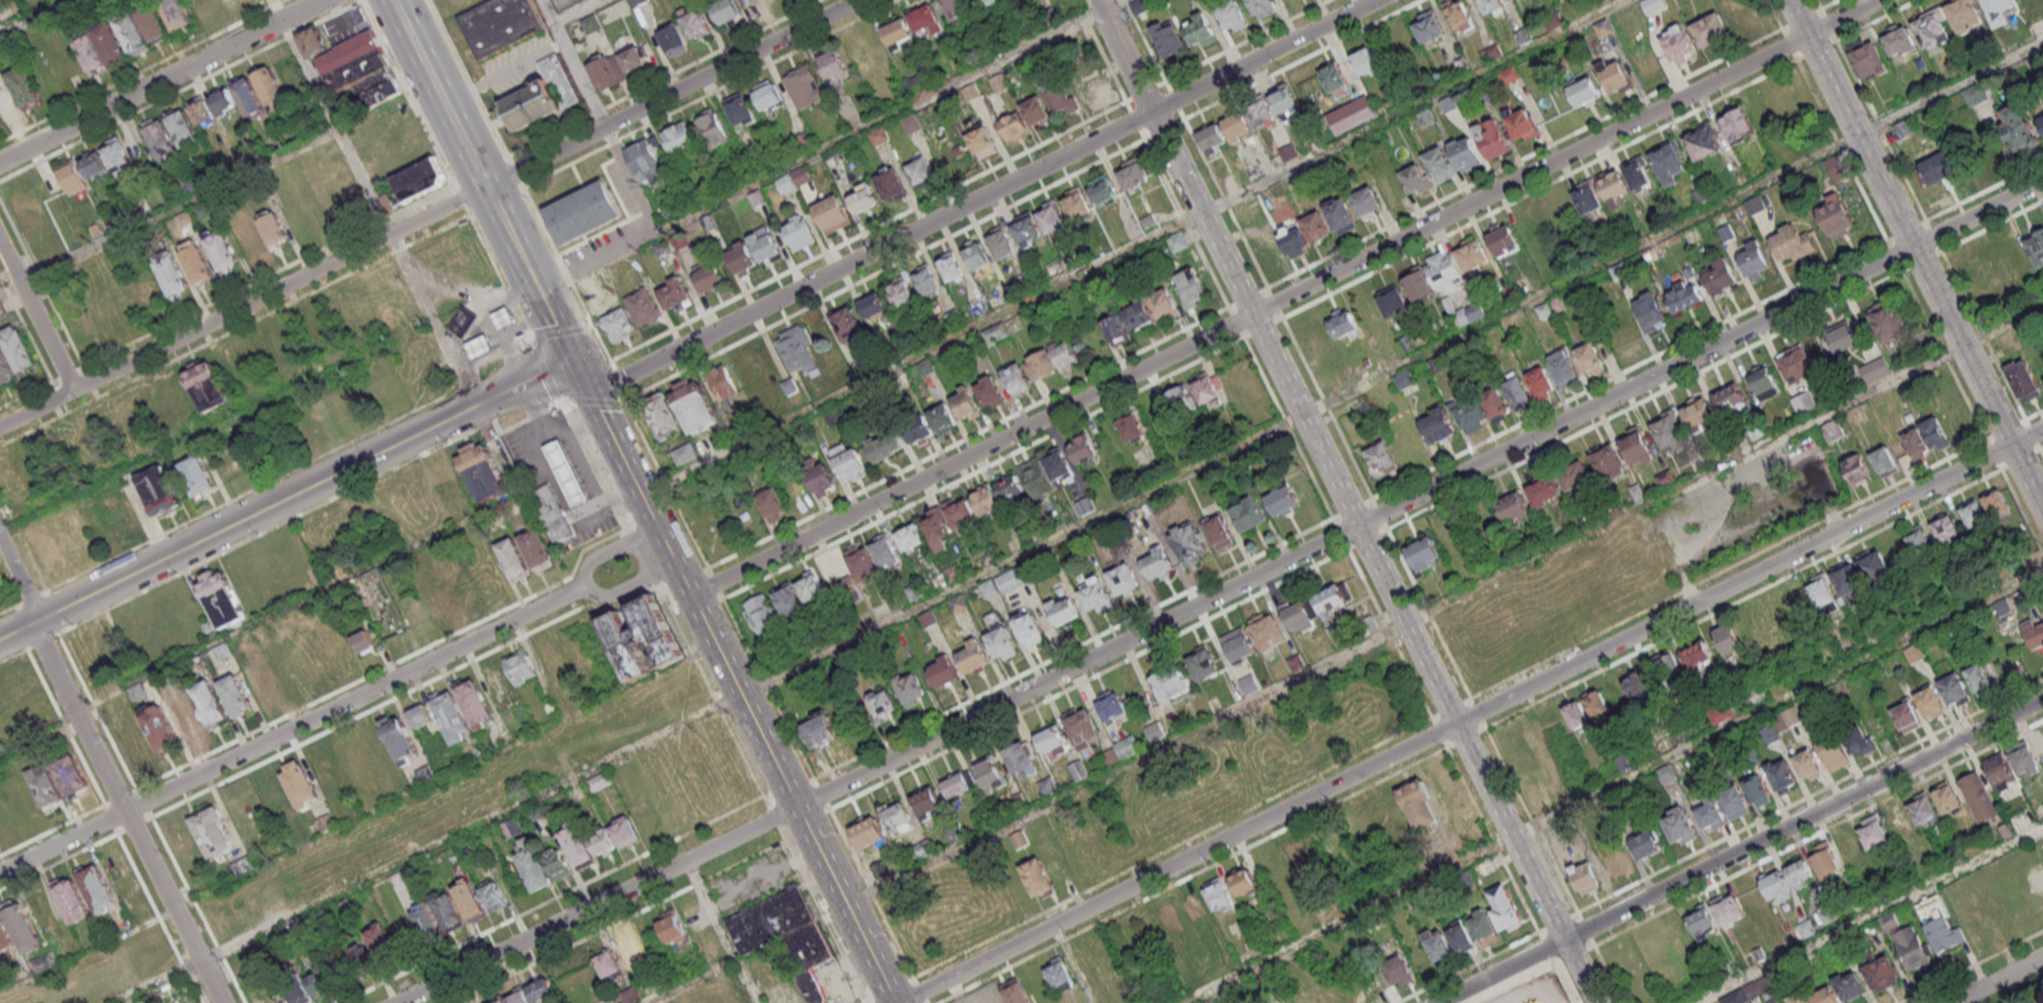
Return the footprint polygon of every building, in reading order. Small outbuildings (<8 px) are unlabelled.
[(174,31),(158,0),(180,0),(191,23),(174,31)] [(457,16),(491,0),(529,0),(543,28),(478,59),(457,16)] [(635,8),(650,0),(631,0),(635,8)] [(736,0),(722,0),(712,3),(720,25),(741,17),(736,0)] [(775,3),(774,0),(752,0),(757,11),(775,3)] [(952,22),(972,12),(966,0),(941,0),(952,22)] [(1136,17),(1151,10),(1147,0),(1136,0),(1130,3),(1136,17)] [(1226,30),(1233,26),(1236,30),(1248,24),(1246,19),(1247,18),(1238,0),(1226,0),(1213,7),(1226,30)] [(1254,15),(1247,0),(1273,0),(1275,4),(1273,6),(1275,10),(1260,18),(1258,13),(1254,15)] [(1442,2),(1446,0),(1452,0),(1454,3),(1460,0),(1462,0),(1475,26),(1465,31),(1463,28),(1456,31),(1442,2)] [(1485,13),(1478,0),(1502,0),(1506,9),(1496,14),(1493,9),(1485,13)] [(1639,2),(1643,0),(1664,0),(1666,5),(1646,15),(1639,2)] [(1953,1),(1952,0),(1973,0),(1983,20),(1973,26),(1970,21),(1967,23),(1971,30),(1960,36),(1956,28),(1955,29),(1943,6),(1953,1)] [(1995,26),(1982,0),(2014,0),(2016,4),(2004,10),(2008,20),(1995,26)] [(136,10),(153,1),(168,33),(151,41),(136,10)] [(920,37),(942,25),(930,2),(907,15),(920,37)] [(680,13),(691,42),(711,35),(700,5),(680,13)] [(1912,22),(1920,18),(1918,15),(1939,5),(1945,17),(1940,20),(1948,37),(1926,48),(1912,22)] [(1414,25),(1419,22),(1416,15),(1433,6),(1446,32),(1435,37),(1437,43),(1428,48),(1426,43),(1423,45),(1414,25)] [(1184,27),(1186,26),(1184,22),(1191,19),(1193,22),(1196,21),(1193,14),(1204,9),(1220,41),(1203,49),(1199,42),(1194,45),(1184,27)] [(1690,25),(1717,10),(1729,33),(1702,48),(1690,25)] [(114,21),(134,11),(151,47),(132,57),(114,21)] [(579,20),(587,35),(602,27),(594,12),(579,20)] [(891,51),(915,41),(905,16),(881,26),(891,51)] [(1592,23),(1606,16),(1613,32),(1600,38),(1592,23)] [(91,29),(110,20),(127,55),(121,58),(123,63),(110,70),(91,29)] [(1150,26),(1163,20),(1166,26),(1166,25),(1165,22),(1170,20),(1172,24),(1174,23),(1177,29),(1179,28),(1188,46),(1165,57),(1150,26)] [(657,31),(670,57),(689,48),(676,21),(657,31)] [(1658,37),(1664,35),(1663,32),(1670,28),(1668,26),(1680,21),(1683,28),(1685,27),(1695,48),(1689,51),(1692,56),(1687,58),(1687,61),(1678,65),(1676,61),(1670,63),(1658,37)] [(1881,36),(1888,32),(1886,28),(1897,22),(1899,27),(1905,24),(1906,26),(1909,25),(1913,34),(1911,35),(1915,43),(1913,44),(1915,47),(1903,53),(1902,51),(1891,56),(1881,36)] [(1512,32),(1525,25),(1532,38),(1518,45),(1512,32)] [(402,93),(374,28),(327,48),(317,26),(298,34),(309,61),(317,58),(333,95),(353,87),(363,109),(402,93)] [(71,36),(80,32),(82,37),(91,33),(105,63),(98,67),(101,73),(91,77),(71,36)] [(1847,46),(1862,38),(1865,45),(1875,41),(1889,70),(1879,75),(1877,71),(1875,72),(1876,75),(1869,78),(1866,76),(1862,78),(1847,46)] [(1478,52),(1497,42),(1503,54),(1484,64),(1478,52)] [(627,74),(651,64),(642,44),(619,53),(627,74)] [(1349,55),(1369,44),(1371,47),(1376,45),(1382,56),(1377,59),(1379,64),(1377,66),(1380,72),(1374,75),(1372,71),(1360,77),(1349,55)] [(831,87),(851,77),(837,47),(817,56),(831,87)] [(620,83),(608,51),(586,59),(599,91),(620,83)] [(502,100),(546,79),(538,61),(557,52),(579,99),(516,130),(502,100)] [(1453,61),(1465,55),(1471,68),(1459,74),(1453,61)] [(2037,76),(2042,72),(2042,57),(2042,55),(2029,61),(2037,76)] [(1317,69),(1325,65),(1323,62),(1336,56),(1342,71),(1346,71),(1351,80),(1349,82),(1350,86),(1329,96),(1317,69)] [(1598,71),(1608,93),(1618,88),(1620,93),(1633,87),(1620,61),(1598,71)] [(825,98),(810,62),(782,74),(797,110),(825,98)] [(5,74),(25,64),(42,100),(23,109),(5,74)] [(270,64),(252,73),(270,111),(289,103),(270,64)] [(1498,73),(1513,65),(1520,77),(1505,85),(1498,73)] [(989,79),(996,93),(1008,86),(1001,72),(989,79)] [(250,119),(267,110),(247,75),(230,84),(250,119)] [(1567,87),(1590,76),(1601,96),(1593,99),(1594,103),(1587,106),(1586,104),(1577,107),(1567,87)] [(1041,85),(1057,77),(1068,98),(1074,95),(1081,107),(1068,114),(1065,108),(1055,114),(1041,85)] [(753,91),(764,112),(784,101),(774,81),(753,91)] [(1271,96),(1280,92),(1277,86),(1286,81),(1304,117),(1285,125),(1271,96)] [(1962,90),(1969,106),(1988,97),(1980,82),(1962,90)] [(220,117),(239,108),(226,84),(208,94),(220,117)] [(959,90),(971,84),(978,97),(966,103),(959,90)] [(216,120),(204,94),(186,102),(198,128),(216,120)] [(725,102),(736,127),(754,118),(742,94),(725,102)] [(1022,103),(1032,125),(1042,121),(1045,127),(1057,122),(1054,115),(1051,116),(1041,94),(1022,103)] [(1438,101),(1452,94),(1458,107),(1444,114),(1438,101)] [(1244,104),(1264,95),(1276,120),(1256,129),(1244,104)] [(2017,152),(2013,144),(2010,145),(2001,127),(2002,126),(2002,123),(2005,121),(2006,121),(2000,110),(2017,101),(2026,119),(2028,118),(2031,124),(2030,125),(2035,135),(2037,135),(2040,137),(2040,142),(2038,144),(2036,145),(2037,148),(2026,153),(2023,149),(2017,152)] [(1720,118),(1742,106),(1756,132),(1733,144),(1720,118)] [(694,116),(709,148),(729,139),(714,107),(694,116)] [(166,117),(184,108),(199,140),(182,149),(166,117)] [(1222,120),(1227,117),(1225,113),(1234,108),(1236,112),(1243,109),(1253,128),(1250,130),(1251,133),(1245,136),(1244,134),(1241,135),(1243,140),(1234,144),(1222,120)] [(1505,118),(1506,117),(1504,112),(1512,108),(1515,114),(1525,108),(1530,117),(1532,116),(1541,133),(1528,140),(1526,136),(1517,140),(1505,118)] [(1416,115),(1422,127),(1436,121),(1430,109),(1416,115)] [(1000,120),(1011,143),(1031,134),(1021,111),(1000,120)] [(899,119),(913,112),(920,127),(907,134),(899,119)] [(1487,159),(1510,148),(1496,117),(1486,122),(1490,129),(1487,131),(1483,122),(1472,127),(1487,159)] [(145,127),(162,119),(178,150),(160,159),(145,127)] [(699,149),(685,120),(661,131),(675,160),(699,149)] [(1684,137),(1696,160),(1717,149),(1715,145),(1718,144),(1713,135),(1716,134),(1709,120),(1698,126),(1699,129),(1695,131),(1693,131),(1688,132),(1687,135),(1684,137)] [(968,133),(981,160),(1001,151),(988,124),(986,125),(984,121),(975,125),(977,128),(968,133)] [(1197,133),(1205,129),(1203,125),(1210,122),(1211,125),(1219,121),(1228,141),(1218,146),(1221,151),(1208,157),(1197,133)] [(1896,126),(1904,142),(1915,136),(1908,121),(1896,126)] [(867,133),(882,125),(888,139),(874,146),(867,133)] [(668,168),(659,135),(624,146),(634,178),(668,168)] [(1459,168),(1449,147),(1450,146),(1448,143),(1458,138),(1459,141),(1470,135),(1481,157),(1479,158),(1481,162),(1463,171),(1461,167),(1459,168)] [(131,163),(119,136),(101,144),(113,171),(131,163)] [(1649,155),(1671,144),(1669,140),(1674,137),(1680,148),(1678,151),(1684,163),(1682,164),(1684,167),(1676,172),(1675,169),(1671,171),(1676,180),(1668,184),(1664,176),(1661,177),(1649,155)] [(1278,148),(1290,141),(1298,155),(1285,162),(1278,148)] [(1422,155),(1441,145),(1449,161),(1451,160),(1458,173),(1439,183),(1436,177),(1434,178),(1422,155)] [(109,173),(99,148),(79,156),(89,181),(109,173)] [(1916,174),(1923,171),(1919,163),(1939,153),(1950,175),(1930,185),(1928,180),(1921,184),(1916,174)] [(1826,162),(1835,181),(1849,174),(1839,155),(1826,162)] [(392,177),(435,156),(444,174),(441,184),(404,202),(392,177)] [(906,165),(925,156),(935,175),(916,185),(906,165)] [(70,196),(88,187),(75,157),(56,166),(70,196)] [(1117,173),(1124,170),(1121,164),(1135,157),(1137,162),(1139,161),(1145,172),(1147,171),(1151,179),(1126,191),(1117,173)] [(1625,169),(1641,161),(1652,181),(1635,190),(1625,169)] [(1399,173),(1418,163),(1424,175),(1429,173),(1435,186),(1420,194),(1419,190),(1410,195),(1399,173)] [(790,172),(802,165),(810,180),(797,186),(790,172)] [(1596,175),(1618,165),(1630,190),(1609,201),(1596,175)] [(873,178),(895,166),(907,190),(885,201),(873,178)] [(775,180),(788,173),(795,187),(782,193),(775,180)] [(1087,188),(1089,187),(1086,182),(1104,173),(1107,178),(1109,177),(1119,196),(1116,197),(1117,200),(1107,205),(1106,202),(1096,207),(1087,188)] [(1572,193),(1579,190),(1577,185),(1594,176),(1604,196),(1602,197),(1605,204),(1584,215),(1572,193)] [(543,208),(604,177),(623,214),(562,245),(543,208)] [(849,197),(859,192),(856,186),(868,180),(879,202),(856,213),(849,197)] [(1061,200),(1067,198),(1064,191),(1078,185),(1080,190),(1082,189),(1092,210),(1088,211),(1091,216),(1083,220),(1081,216),(1071,221),(1061,200)] [(1349,195),(1372,185),(1382,207),(1375,210),(1378,217),(1372,220),(1370,218),(1365,221),(1362,216),(1360,217),(1349,195)] [(1691,192),(1704,185),(1710,197),(1697,204),(1691,192)] [(748,194),(759,188),(766,202),(754,208),(748,194)] [(1815,207),(1828,201),(1826,197),(1840,190),(1856,223),(1846,228),(1849,234),(1835,241),(1832,236),(1830,237),(1815,207)] [(1321,204),(1343,192),(1357,220),(1354,221),(1357,225),(1340,234),(1338,229),(1335,231),(1321,204)] [(1742,201),(1758,193),(1765,207),(1749,215),(1742,201)] [(812,206),(837,194),(852,221),(828,235),(812,206)] [(1037,213),(1045,209),(1043,203),(1053,199),(1055,203),(1056,202),(1067,223),(1064,224),(1066,229),(1058,232),(1056,228),(1047,233),(1037,213)] [(1299,219),(1320,209),(1332,232),(1310,242),(1299,219)] [(258,220),(276,211),(288,237),(279,241),(281,246),(273,250),(258,220)] [(1010,226),(1017,222),(1014,216),(1023,212),(1026,218),(1032,215),(1040,232),(1029,238),(1032,245),(1025,248),(1022,243),(1019,244),(1010,226)] [(227,224),(248,213),(266,249),(256,254),(259,259),(247,265),(227,224)] [(782,227),(792,222),(789,218),(799,213),(802,218),(804,217),(816,240),(793,251),(782,227)] [(1769,238),(1781,231),(1779,227),(1795,219),(1802,234),(1807,231),(1809,234),(1814,231),(1815,233),(1810,236),(1816,248),(1795,259),(1793,255),(1784,260),(1782,257),(1779,259),(1769,238)] [(1487,235),(1498,257),(1520,246),(1509,224),(1502,228),(1499,222),(1490,227),(1492,232),(1487,235)] [(1716,228),(1727,222),(1734,236),(1723,242),(1716,228)] [(986,237),(992,234),(989,229),(1002,223),(1004,228),(1006,227),(1018,251),(1015,253),(1016,255),(1008,259),(1006,255),(997,260),(986,237)] [(746,233),(764,225),(768,233),(771,232),(783,256),(772,261),(770,257),(760,262),(746,233)] [(1278,236),(1300,225),(1308,243),(1287,254),(1278,236)] [(2035,232),(2042,228),(2042,266),(2039,268),(2025,240),(2036,234),(2035,232)] [(202,233),(212,229),(215,234),(223,230),(239,262),(221,271),(202,233)] [(1166,237),(1181,229),(1189,246),(1173,253),(1166,237)] [(653,243),(665,236),(672,249),(659,256),(653,243)] [(1454,250),(1465,273),(1474,268),(1476,272),(1479,270),(1478,267),(1490,260),(1479,238),(1470,242),(1468,237),(1460,242),(1462,245),(1454,250)] [(180,253),(184,251),(180,245),(194,238),(213,276),(196,284),(180,253)] [(723,251),(734,275),(739,272),(742,278),(750,274),(748,269),(757,265),(744,238),(734,243),(735,245),(723,251)] [(962,250),(967,248),(964,242),(972,238),(974,244),(980,241),(991,263),(973,272),(962,250)] [(1739,259),(1747,276),(1750,275),(1752,281),(1762,277),(1759,271),(1769,266),(1757,238),(1746,243),(1749,249),(1740,253),(1742,258),(1739,259)] [(1427,256),(1442,248),(1444,253),(1449,250),(1464,280),(1458,283),(1460,286),(1448,292),(1445,286),(1438,289),(1427,266),(1431,264),(1427,256)] [(937,261),(942,258),(940,255),(951,249),(964,273),(961,274),(964,279),(958,282),(956,278),(949,282),(937,261)] [(1699,269),(1713,262),(1711,257),(1724,251),(1739,282),(1727,288),(1729,292),(1717,297),(1715,294),(1712,295),(1699,269)] [(156,264),(173,256),(189,287),(171,296),(156,264)] [(914,274),(919,272),(917,267),(928,261),(941,288),(938,289),(940,293),(934,297),(932,293),(924,296),(914,274)] [(1609,267),(1616,281),(1625,276),(1618,263),(1609,267)] [(693,275),(701,294),(725,282),(715,264),(693,275)] [(1403,278),(1415,303),(1436,293),(1422,264),(1411,269),(1413,273),(1403,278)] [(1683,269),(1691,265),(1696,276),(1687,279),(1683,269)] [(1187,311),(1181,300),(1184,299),(1173,277),(1193,266),(1197,272),(1199,271),(1208,286),(1205,288),(1208,294),(1196,300),(1198,305),(1187,311)] [(1014,277),(1029,270),(1035,283),(1021,291),(1014,277)] [(657,290),(666,310),(675,306),(678,312),(687,308),(684,302),(691,299),(683,280),(680,281),(678,274),(669,279),(671,284),(657,290)] [(887,287),(893,284),(891,281),(902,274),(916,300),(899,309),(887,287)] [(1667,299),(1674,314),(1704,299),(1697,284),(1689,288),(1685,280),(1675,285),(1676,288),(1668,292),(1670,297),(1667,299)] [(624,296),(640,288),(638,285),(643,282),(645,286),(646,286),(657,308),(659,310),(661,315),(659,320),(653,323),(648,322),(639,326),(624,296)] [(1376,298),(1379,296),(1378,293),(1394,284),(1397,288),(1400,286),(1412,307),(1388,320),(1376,298)] [(1145,293),(1156,288),(1158,290),(1165,286),(1179,314),(1161,323),(1145,293)] [(1646,333),(1659,327),(1657,323),(1668,318),(1654,289),(1642,295),(1644,298),(1634,302),(1644,323),(1642,324),(1646,333)] [(859,301),(879,290),(880,293),(885,290),(891,303),(886,306),(887,308),(881,311),(884,316),(876,319),(874,315),(868,319),(859,301)] [(1122,310),(1137,302),(1134,298),(1142,294),(1144,298),(1145,298),(1156,320),(1147,324),(1149,328),(1144,331),(1142,326),(1133,331),(1122,310)] [(1549,298),(1558,294),(1565,307),(1556,312),(1549,298)] [(1440,299),(1447,296),(1455,311),(1463,306),(1470,319),(1455,326),(1440,299)] [(1868,314),(1871,313),(1868,308),(1876,305),(1874,302),(1884,297),(1886,301),(1890,299),(1891,303),(1895,301),(1910,332),(1882,345),(1868,314)] [(1463,306),(1476,299),(1483,312),(1470,319),(1463,306)] [(1548,300),(1554,312),(1540,319),(1534,307),(1548,300)] [(8,316),(1,302),(0,302),(0,320),(8,316)] [(448,328),(464,305),(479,315),(464,338),(448,328)] [(492,313),(509,305),(515,321),(499,328),(492,313)] [(600,317),(623,305),(632,322),(633,322),(634,324),(634,326),(633,329),(630,330),(632,334),(614,343),(607,329),(605,330),(600,319),(601,318),(600,317)] [(830,316),(831,315),(829,311),(838,307),(840,311),(851,305),(866,334),(863,336),(866,342),(858,346),(855,340),(845,346),(830,316)] [(1327,320),(1332,317),(1330,312),(1339,307),(1342,312),(1349,311),(1357,327),(1348,332),(1350,337),(1344,340),(1342,337),(1337,339),(1327,320)] [(1101,322),(1119,312),(1132,338),(1114,347),(1101,322)] [(1824,329),(1848,317),(1861,342),(1836,354),(1824,329)] [(987,345),(1009,334),(1001,321),(980,332),(987,345)] [(1,336),(19,372),(37,363),(20,328),(17,329),(15,324),(3,329),(6,334),(1,336)] [(774,341),(781,337),(779,333),(798,324),(806,326),(812,340),(807,342),(819,365),(817,366),(820,373),(811,378),(808,371),(805,372),(803,368),(790,374),(774,341)] [(466,343),(487,334),(494,349),(473,358),(466,343)] [(1,386),(13,379),(11,374),(16,372),(0,338),(0,384),(1,386)] [(1049,345),(1056,341),(1059,346),(1069,341),(1080,362),(1076,364),(1077,365),(1066,371),(1066,370),(1062,372),(1049,345)] [(1575,350),(1593,341),(1601,358),(1604,359),(1605,361),(1603,363),(1601,364),(1603,367),(1589,374),(1587,370),(1585,371),(1575,350)] [(1547,357),(1557,353),(1555,350),(1564,346),(1578,376),(1569,380),(1571,384),(1563,388),(1561,384),(1559,384),(1547,357)] [(1777,359),(1786,355),(1784,350),(1794,346),(1796,351),(1804,347),(1816,372),(1790,385),(1777,359)] [(1024,363),(1028,361),(1026,358),(1047,348),(1058,370),(1034,382),(1024,363)] [(935,369),(927,357),(914,366),(922,378),(935,369)] [(2020,398),(2005,369),(2006,368),(2005,366),(2016,360),(2018,363),(2024,359),(2039,389),(2038,389),(2040,393),(2024,402),(2021,397),(2020,398)] [(1001,370),(1020,360),(1033,384),(1024,389),(1025,391),(1015,396),(1014,393),(1012,392),(1001,370)] [(184,374),(209,361),(229,400),(204,413),(184,374)] [(706,371),(724,362),(739,392),(721,401),(706,371)] [(1748,376),(1754,373),(1751,368),(1760,363),(1763,369),(1767,367),(1781,393),(1762,402),(1748,376)] [(1524,374),(1543,364),(1548,373),(1550,372),(1554,379),(1550,381),(1554,387),(1547,391),(1549,396),(1536,403),(1531,393),(1534,392),(1524,374)] [(1394,376),(1400,389),(1415,382),(1408,369),(1394,376)] [(1189,384),(1204,415),(1227,404),(1220,388),(1223,386),(1217,374),(1210,377),(1207,370),(1190,378),(1192,382),(1189,384)] [(1504,384),(1510,381),(1506,374),(1514,370),(1516,376),(1519,375),(1532,400),(1516,408),(1504,384)] [(975,385),(982,381),(981,378),(990,373),(992,376),(993,376),(1004,397),(1003,398),(1005,402),(993,408),(991,403),(986,406),(975,385)] [(780,382),(791,376),(798,389),(786,395),(780,382)] [(672,394),(678,391),(675,384),(688,378),(691,383),(699,380),(719,420),(691,434),(672,394)] [(1712,393),(1737,381),(1752,411),(1742,416),(1737,406),(1723,413),(1712,393)] [(1164,393),(1184,382),(1200,412),(1179,422),(1164,393)] [(949,398),(961,392),(958,387),(966,383),(981,413),(971,419),(969,415),(960,419),(949,398)] [(1498,386),(1507,404),(1510,405),(1508,413),(1503,413),(1505,416),(1494,422),(1492,418),(1491,418),(1480,395),(1498,386)] [(1792,397),(1810,388),(1819,404),(1800,414),(1792,397)] [(642,401),(664,390),(682,427),(668,434),(670,438),(660,443),(658,439),(660,438),(642,401)] [(1681,408),(1687,405),(1685,401),(1696,396),(1698,398),(1704,395),(1716,419),(1702,426),(1705,431),(1694,436),(1681,408)] [(1452,408),(1463,430),(1465,429),(1467,434),(1483,426),(1479,420),(1488,416),(1478,396),(1452,408)] [(925,411),(946,401),(957,421),(954,422),(956,427),(940,435),(938,431),(936,432),(925,411)] [(1414,419),(1428,447),(1439,442),(1441,445),(1452,439),(1450,435),(1455,431),(1442,405),(1414,419)] [(1651,424),(1664,450),(1674,444),(1677,449),(1686,444),(1676,425),(1680,423),(1672,407),(1661,413),(1664,417),(1651,424)] [(1116,420),(1126,443),(1133,439),(1135,443),(1144,439),(1142,435),(1145,434),(1134,411),(1116,420)] [(901,424),(911,443),(918,440),(921,446),(931,441),(928,436),(935,433),(924,412),(901,424)] [(1920,424),(1937,415),(1952,444),(1942,450),(1939,445),(1932,448),(1920,424)] [(1819,426),(1836,417),(1845,436),(1828,445),(1819,426)] [(1618,439),(1628,435),(1625,429),(1638,423),(1655,458),(1643,463),(1642,459),(1630,465),(1618,439)] [(1902,435),(1920,427),(1930,449),(1925,451),(1926,454),(1915,459),(1914,456),(1913,458),(1902,435)] [(1067,445),(1077,465),(1098,454),(1089,436),(1087,437),(1084,431),(1075,436),(1077,440),(1067,445)] [(865,440),(868,447),(867,447),(874,460),(875,460),(876,462),(895,452),(894,450),(902,446),(895,434),(888,437),(887,434),(877,439),(875,435),(865,440)] [(1362,450),(1369,447),(1367,444),(1382,436),(1384,439),(1385,438),(1398,463),(1396,464),(1398,467),(1386,474),(1384,470),(1383,474),(1376,477),(1372,476),(1368,470),(1368,467),(1370,465),(1362,450)] [(545,446),(560,440),(588,498),(574,506),(545,446)] [(671,451),(692,441),(699,456),(679,466),(671,451)] [(1591,454),(1604,448),(1602,445),(1611,441),(1625,470),(1604,480),(1591,454)] [(458,457),(465,454),(462,448),(475,442),(477,446),(484,443),(507,489),(480,502),(458,457)] [(828,450),(844,442),(848,450),(857,446),(867,468),(862,471),(864,476),(852,482),(849,477),(843,480),(828,450)] [(1043,459),(1048,457),(1045,451),(1058,445),(1061,449),(1063,448),(1074,470),(1054,480),(1043,459)] [(1871,454),(1888,445),(1900,469),(1883,478),(1871,454)] [(176,464),(199,452),(215,485),(212,487),(212,490),(208,492),(205,491),(193,497),(176,464)] [(1841,461),(1860,452),(1872,477),(1854,487),(1841,461)] [(825,461),(836,482),(833,484),(835,489),(828,493),(828,495),(819,499),(817,494),(815,494),(799,461),(812,455),(817,465),(825,461)] [(1017,467),(1033,498),(1053,487),(1037,456),(1017,467)] [(1558,470),(1582,458),(1593,478),(1569,490),(1558,470)] [(135,476),(162,462),(182,502),(154,516),(135,476)] [(1526,486),(1532,483),(1529,478),(1542,472),(1544,476),(1554,471),(1562,488),(1558,490),(1558,493),(1545,500),(1546,503),(1538,507),(1536,503),(1534,504),(1526,486)] [(994,484),(1002,501),(1014,496),(1016,500),(1025,496),(1023,492),(1025,490),(1017,473),(1008,477),(1006,474),(1001,476),(1003,480),(994,484)] [(970,497),(980,517),(1000,506),(988,482),(978,488),(980,492),(970,497)] [(1263,495),(1290,483),(1300,504),(1291,508),(1295,511),(1290,515),(1283,515),(1284,512),(1273,517),(1263,495)] [(548,484),(574,536),(557,544),(531,493),(548,484)] [(755,494),(776,484),(786,507),(779,511),(783,519),(769,525),(755,494)] [(1984,497),(1994,518),(2011,510),(2001,489),(1997,490),(1996,487),(1989,490),(1991,494),(1984,497)] [(1496,504),(1519,491),(1529,509),(1527,510),(1529,514),(1521,519),(1519,516),(1506,523),(1496,504)] [(1231,508),(1242,531),(1268,519),(1259,498),(1255,500),(1252,493),(1241,498),(1244,502),(1231,508)] [(1072,502),(1087,494),(1095,509),(1079,517),(1072,502)] [(944,510),(955,533),(971,525),(968,520),(976,517),(967,499),(957,503),(954,497),(943,503),(946,508),(944,510)] [(1960,509),(1978,499),(1989,520),(1971,529),(1960,509)] [(920,521),(928,517),(925,512),(939,505),(946,519),(941,521),(948,534),(931,542),(920,521)] [(1931,524),(1938,520),(1938,517),(1944,513),(1946,516),(1951,514),(1960,533),(1955,536),(1957,540),(1947,545),(1945,540),(1940,542),(1931,524)] [(1223,514),(1234,535),(1231,537),(1233,541),(1219,549),(1217,544),(1214,546),(1202,523),(1205,521),(1204,519),(1210,516),(1212,519),(1223,514)] [(895,533),(897,532),(895,528),(912,520),(914,523),(916,522),(925,540),(904,551),(895,533)] [(1169,535),(1176,550),(1173,551),(1183,571),(1202,562),(1199,556),(1211,551),(1196,521),(1192,523),(1190,520),(1185,523),(1186,526),(1181,529),(1180,526),(1174,528),(1176,532),(1169,535)] [(518,534),(539,524),(558,564),(537,574),(518,534)] [(1908,537),(1914,534),(1911,528),(1919,524),(1921,528),(1924,526),(1935,548),(1917,557),(1908,537)] [(869,545),(881,567),(889,563),(891,566),(899,562),(898,559),(900,558),(888,536),(886,537),(884,532),(875,537),(877,541),(869,545)] [(496,543),(512,535),(531,573),(514,581),(496,543)] [(1404,548),(1430,535),(1440,555),(1433,559),(1434,563),(1421,569),(1424,575),(1416,579),(1410,567),(1413,565),(1404,548)] [(1150,579),(1158,575),(1161,579),(1168,576),(1166,571),(1174,567),(1161,540),(1137,552),(1150,579)] [(829,584),(839,602),(859,592),(855,584),(856,584),(859,588),(882,576),(867,547),(859,550),(857,546),(845,552),(847,556),(845,557),(854,574),(851,576),(850,573),(829,584)] [(1857,561),(1860,560),(1857,555),(1870,549),(1872,552),(1879,548),(1891,574),(1878,581),(1879,585),(1873,588),(1871,582),(1868,583),(1857,561)] [(1104,571),(1117,596),(1125,592),(1127,596),(1135,592),(1133,588),(1141,584),(1129,559),(1104,571)] [(943,568),(957,561),(965,575),(951,582),(943,568)] [(1831,573),(1836,571),(1834,566),(1844,561),(1846,565),(1853,561),(1865,585),(1857,589),(1860,594),(1855,596),(1853,591),(1842,596),(1831,573)] [(995,577),(1004,594),(1031,581),(1022,564),(995,577)] [(198,584),(203,582),(200,575),(214,568),(216,573),(221,570),(244,615),(219,628),(198,584)] [(796,583),(806,604),(816,599),(818,603),(827,599),(825,595),(827,594),(814,568),(802,573),(805,578),(796,583)] [(1810,586),(1816,583),(1813,578),(1825,571),(1831,583),(1830,585),(1838,600),(1835,602),(1839,608),(1832,611),(1828,603),(1821,607),(1810,586)] [(1077,591),(1088,613),(1096,609),(1099,614),(1116,605),(1103,579),(1101,580),(1097,574),(1088,579),(1092,585),(1088,587),(1085,583),(1080,585),(1082,589),(1077,591)] [(978,584),(990,577),(998,592),(986,599),(978,584)] [(1312,595),(1323,616),(1325,615),(1327,620),(1338,614),(1336,609),(1350,601),(1349,600),(1354,597),(1346,580),(1339,583),(1339,582),(1312,595)] [(773,589),(787,581),(789,585),(792,583),(804,606),(797,610),(799,614),(788,620),(786,615),(784,616),(772,594),(775,593),(773,589)] [(906,588),(919,581),(926,595),(913,602),(906,588)] [(600,619),(618,610),(629,632),(639,627),(628,605),(653,593),(684,655),(659,667),(650,649),(642,652),(651,671),(630,681),(600,619)] [(744,603),(764,593),(770,604),(772,602),(787,631),(762,644),(749,619),(752,617),(744,603)] [(950,600),(964,594),(969,606),(955,612),(950,600)] [(1056,627),(1081,615),(1071,595),(1058,602),(1056,598),(1047,602),(1049,607),(1046,608),(1056,627)] [(1992,602),(2007,595),(2014,610),(2010,612),(2012,617),(2003,621),(2001,616),(1999,617),(1992,602)] [(1278,605),(1291,630),(1299,626),(1303,634),(1318,626),(1304,599),(1292,606),(1289,599),(1278,605)] [(917,614),(930,608),(937,622),(924,628),(917,614)] [(1013,617),(1029,647),(1045,639),(1042,634),(1046,632),(1034,610),(1024,616),(1022,612),(1013,617)] [(985,633),(991,630),(984,617),(996,611),(1003,625),(1006,623),(1019,647),(1017,648),(1019,653),(1005,660),(1002,654),(998,657),(985,633)] [(1248,621),(1250,625),(1248,626),(1259,647),(1261,646),(1264,653),(1275,646),(1274,643),(1272,640),(1277,638),(1279,643),(1284,639),(1281,636),(1285,634),(1275,613),(1260,621),(1257,616),(1248,621)] [(2036,651),(2042,648),(2042,650),(2042,624),(2039,626),(2038,623),(2034,625),(2031,618),(2021,623),(2036,651)] [(1713,631),(1726,656),(1742,648),(1730,623),(1713,631)] [(1220,637),(1235,667),(1246,661),(1244,658),(1258,651),(1244,625),(1220,637)] [(350,636),(365,629),(376,645),(360,655),(350,636)] [(956,652),(967,647),(964,640),(975,635),(978,641),(981,640),(991,661),(983,665),(985,669),(979,672),(977,668),(966,674),(956,652)] [(1680,649),(1703,638),(1713,657),(1712,657),(1714,662),(1707,665),(1706,661),(1701,663),(1703,668),(1694,673),(1692,668),(1690,669),(1680,649)] [(213,647),(219,660),(231,654),(225,641),(213,647)] [(1904,649),(1918,642),(1925,655),(1910,662),(1904,649)] [(1185,657),(1197,682),(1210,676),(1211,678),(1220,673),(1219,671),(1221,670),(1209,646),(1206,648),(1204,644),(1194,649),(1196,652),(1185,657)] [(503,658),(523,648),(537,674),(516,685),(503,658)] [(1652,661),(1664,655),(1663,651),(1669,648),(1680,669),(1661,679),(1652,661)] [(1286,658),(1298,652),(1305,666),(1292,672),(1286,658)] [(926,667),(938,689),(961,677),(951,657),(949,658),(946,653),(938,657),(940,660),(926,667)] [(1965,670),(1982,662),(1994,687),(1990,689),(1991,693),(1982,697),(1980,693),(1977,695),(1965,670)] [(1148,678),(1160,702),(1158,703),(1164,716),(1177,709),(1172,698),(1181,694),(1186,703),(1189,702),(1188,700),(1194,696),(1188,689),(1191,688),(1186,677),(1183,679),(1178,669),(1168,674),(1167,672),(1163,673),(1162,671),(1148,678)] [(1624,680),(1633,676),(1631,672),(1639,669),(1649,689),(1632,697),(1624,680)] [(1938,680),(1959,670),(1971,695),(1969,696),(1971,699),(1959,705),(1957,701),(1950,704),(1938,680)] [(892,678),(907,708),(920,702),(918,697),(925,693),(915,672),(903,678),(901,673),(892,678)] [(1238,679),(1252,672),(1260,689),(1246,695),(1238,679)] [(217,682),(235,673),(251,707),(234,717),(217,682)] [(190,686),(209,678),(227,716),(208,725),(190,686)] [(452,683),(476,732),(486,726),(483,720),(492,716),(474,679),(464,684),(462,679),(452,683)] [(126,687),(138,681),(146,696),(134,703),(126,687)] [(1914,695),(1924,690),(1922,686),(1929,683),(1931,686),(1933,685),(1946,711),(1926,721),(1914,695)] [(1749,692),(1753,702),(1767,696),(1763,686),(1749,692)] [(1582,696),(1599,688),(1611,713),(1594,721),(1582,696)] [(863,696),(877,725),(890,719),(887,713),(897,708),(888,689),(878,694),(876,690),(863,696)] [(430,701),(452,745),(465,739),(462,733),(471,728),(452,690),(441,695),(439,690),(430,695),(433,699),(430,701)] [(1096,703),(1106,724),(1129,714),(1128,712),(1134,709),(1128,698),(1122,701),(1118,692),(1112,695),(1110,690),(1099,695),(1101,700),(1096,703)] [(169,703),(188,742),(208,733),(189,694),(169,703)] [(1891,709),(1901,729),(1903,728),(1905,733),(1920,726),(1917,720),(1919,720),(1908,697),(1904,699),(1905,702),(1891,709)] [(1564,706),(1579,698),(1590,721),(1575,729),(1564,706)] [(138,709),(159,699),(182,747),(161,757),(138,709)] [(1709,710),(1728,700),(1735,714),(1716,724),(1709,710)] [(408,711),(423,703),(432,720),(416,728),(408,711)] [(1772,717),(1779,732),(1802,721),(1795,706),(1772,717)] [(1063,719),(1076,746),(1077,745),(1080,750),(1089,745),(1083,733),(1087,731),(1090,739),(1100,734),(1097,729),(1098,728),(1088,707),(1077,712),(1075,708),(1063,714),(1065,718),(1063,719)] [(803,725),(814,748),(839,736),(827,713),(803,725)] [(378,720),(389,715),(391,720),(400,716),(417,752),(409,756),(412,763),(402,768),(378,720)] [(1143,727),(1158,719),(1165,735),(1150,742),(1143,727)] [(1838,729),(1851,755),(1861,750),(1863,754),(1877,747),(1871,736),(1867,738),(1857,720),(1838,729)] [(1034,735),(1045,756),(1046,756),(1050,764),(1054,762),(1052,760),(1067,753),(1066,751),(1068,750),(1066,745),(1067,744),(1057,722),(1055,723),(1055,722),(1047,726),(1046,724),(1042,726),(1042,727),(1034,731),(1036,733),(1034,735)] [(1759,730),(1766,744),(1778,738),(1772,724),(1759,730)] [(398,771),(378,726),(356,735),(376,781),(398,771)] [(2042,756),(2042,732),(2034,737),(2042,756)] [(1015,776),(1025,771),(1028,777),(1036,773),(1033,766),(1035,764),(1031,756),(1035,754),(1028,741),(1025,743),(1020,734),(999,746),(1015,776)] [(1816,744),(1829,771),(1849,762),(1836,734),(1816,744)] [(1114,743),(1122,759),(1140,750),(1133,735),(1114,743)] [(2004,747),(2026,736),(2040,763),(2037,765),(2040,770),(2031,774),(2029,770),(2018,775),(2004,747)] [(1113,746),(1102,751),(1109,765),(1120,760),(1113,746)] [(1792,756),(1810,747),(1825,777),(1819,779),(1818,776),(1811,780),(1809,776),(1803,779),(1792,756)] [(1982,761),(2002,750),(2016,777),(2010,780),(2009,778),(2006,779),(2010,787),(2001,791),(1997,785),(1995,786),(1982,761)] [(52,763),(73,752),(92,790),(71,801),(52,763)] [(973,765),(985,786),(994,781),(997,788),(1007,783),(1004,777),(1006,776),(996,756),(994,757),(991,753),(981,758),(982,760),(973,765)] [(281,773),(286,770),(283,765),(299,757),(319,796),(308,802),(310,805),(302,809),(301,805),(298,806),(281,773)] [(1068,764),(1081,758),(1089,775),(1077,781),(1068,764)] [(1764,765),(1777,792),(1779,791),(1781,795),(1791,791),(1788,785),(1796,782),(1787,761),(1776,765),(1774,761),(1764,765)] [(28,772),(47,763),(64,799),(54,804),(56,809),(48,813),(28,772)] [(942,782),(951,777),(950,775),(959,770),(960,773),(968,769),(976,785),(959,793),(962,798),(954,802),(951,796),(949,797),(942,782)] [(586,780),(592,792),(612,783),(606,770),(586,780)] [(1959,780),(1978,770),(2000,814),(1980,823),(1959,780)] [(1742,781),(1753,802),(1756,801),(1759,806),(1770,801),(1767,795),(1770,795),(1759,772),(1742,781)] [(297,811),(275,773),(255,785),(277,822),(297,811)] [(1037,781),(1052,774),(1059,789),(1044,797),(1037,781)] [(1396,790),(1420,778),(1431,800),(1428,801),(1438,821),(1432,823),(1436,830),(1426,835),(1422,828),(1417,831),(1396,790)] [(1934,792),(1939,789),(1937,785),(1947,780),(1950,785),(1952,784),(1962,806),(1960,807),(1962,809),(1954,813),(1952,810),(1945,814),(1934,792)] [(1716,791),(1728,815),(1730,814),(1732,818),(1746,811),(1745,808),(1748,806),(1736,781),(1716,791)] [(909,797),(918,793),(917,790),(922,787),(923,790),(934,785),(943,804),(929,811),(931,816),(923,820),(921,816),(919,817),(909,797)] [(1909,805),(1916,802),(1913,795),(1926,789),(1941,819),(1931,824),(1929,820),(1919,825),(1909,805)] [(1011,796),(1021,791),(1029,805),(1019,811),(1011,796)] [(1693,810),(1703,829),(1712,824),(1714,829),(1727,823),(1718,805),(1720,803),(1716,795),(1706,800),(1707,803),(1693,810)] [(878,812),(880,812),(877,807),(887,802),(889,807),(902,800),(913,820),(911,821),(913,826),(904,831),(901,825),(889,832),(878,812)] [(190,818),(195,816),(194,812),(206,806),(208,809),(217,805),(223,818),(220,820),(234,847),(210,859),(190,818)] [(1882,815),(1895,838),(1914,827),(1901,805),(1882,815)] [(1661,821),(1673,845),(1679,842),(1682,847),(1700,837),(1686,810),(1684,811),(1681,806),(1670,812),(1672,815),(1661,821)] [(1859,829),(1864,826),(1861,819),(1877,811),(1891,841),(1880,847),(1879,845),(1869,850),(1859,829)] [(850,827),(857,823),(854,818),(865,812),(867,816),(873,813),(885,836),(883,837),(885,841),(877,845),(874,841),(861,848),(850,827)] [(609,827),(619,848),(639,838),(628,814),(614,821),(616,823),(609,827)] [(499,824),(513,817),(521,832),(506,839),(499,824)] [(559,833),(576,867),(594,857),(575,819),(566,824),(568,828),(559,833)] [(945,829),(958,822),(966,836),(952,843),(945,829)] [(311,837),(306,826),(294,832),(299,843),(311,837)] [(588,838),(596,854),(603,851),(605,856),(612,853),(609,849),(616,846),(606,826),(599,829),(600,832),(588,838)] [(1008,835),(1022,828),(1029,842),(1016,849),(1008,835)] [(1630,839),(1640,859),(1661,848),(1651,828),(1630,839)] [(515,854),(533,892),(553,883),(529,835),(520,840),(522,843),(517,845),(520,851),(515,854)] [(1810,857),(1815,854),(1811,846),(1829,837),(1838,857),(1836,859),(1841,868),(1832,872),(1833,876),(1821,881),(1810,857)] [(1281,848),(1298,884),(1318,874),(1301,838),(1281,848)] [(913,845),(927,839),(934,853),(920,860),(913,845)] [(1635,869),(1624,846),(1600,858),(1611,881),(1635,869)] [(544,858),(547,857),(545,853),(554,848),(556,851),(560,849),(563,854),(566,853),(570,860),(566,862),(570,871),(555,879),(544,858)] [(877,862),(892,854),(901,870),(885,878),(877,862)] [(236,874),(253,867),(248,855),(230,863),(236,874)] [(1019,866),(1040,856),(1056,887),(1054,888),(1055,891),(1042,898),(1040,894),(1034,897),(1019,866)] [(1568,866),(1575,863),(1576,866),(1591,859),(1601,880),(1598,882),(1600,886),(1594,889),(1596,892),(1591,895),(1589,890),(1582,894),(1568,866)] [(1785,868),(1804,859),(1812,874),(1804,878),(1807,885),(1796,890),(1785,868)] [(76,874),(97,863),(116,902),(107,906),(109,910),(97,916),(76,874)] [(1229,877),(1248,867),(1259,887),(1239,897),(1229,877)] [(1770,900),(1777,897),(1779,901),(1791,896),(1788,891),(1790,890),(1781,870),(1769,876),(1767,872),(1760,875),(1762,878),(1760,879),(1770,900)] [(522,883),(517,873),(513,875),(517,885),(522,883)] [(452,888),(469,921),(486,913),(467,875),(460,879),(462,884),(452,888)] [(1202,889),(1214,913),(1222,908),(1224,912),(1237,906),(1224,880),(1222,880),(1220,875),(1205,883),(1207,886),(1202,889)] [(49,882),(71,926),(94,915),(76,877),(70,880),(67,879),(60,881),(60,884),(57,878),(49,882)] [(478,889),(490,912),(508,904),(497,881),(492,883),(490,879),(480,884),(481,887),(478,889)] [(725,918),(789,888),(787,885),(795,881),(797,885),(799,885),(816,919),(778,937),(742,955),(725,918)] [(1747,915),(1767,905),(1756,881),(1735,892),(1747,915)] [(1500,931),(1489,910),(1495,908),(1487,891),(1504,883),(1522,920),(1520,921),(1522,924),(1509,930),(1508,927),(1500,931)] [(427,898),(444,931),(465,921),(451,892),(442,896),(440,891),(427,898)] [(1937,953),(1913,904),(1938,891),(1950,916),(1947,918),(1953,929),(1959,926),(1965,940),(1937,953)] [(1180,902),(1199,892),(1209,913),(1207,914),(1210,918),(1200,923),(1198,919),(1191,923),(1180,902)] [(1721,925),(1711,905),(1713,904),(1711,901),(1724,895),(1725,898),(1734,894),(1744,915),(1732,921),(1733,923),(1727,927),(1726,924),(1721,925)] [(23,957),(45,947),(23,903),(14,907),(10,899),(0,905),(0,910),(23,957)] [(1686,916),(1696,911),(1694,906),(1705,900),(1710,910),(1708,911),(1716,928),(1708,932),(1711,937),(1701,941),(1698,935),(1696,936),(1686,916)] [(413,911),(416,910),(414,905),(422,901),(424,906),(428,903),(441,930),(425,938),(413,911)] [(1817,908),(1824,925),(1839,918),(1832,901),(1817,908)] [(1469,920),(1476,916),(1474,911),(1482,907),(1484,912),(1487,910),(1497,930),(1478,939),(1469,920)] [(657,922),(667,943),(687,933),(675,908),(661,915),(663,919),(657,922)] [(15,945),(0,914),(0,952),(15,945)] [(1445,930),(1456,953),(1461,950),(1463,954),(1476,947),(1463,921),(1462,922),(1459,917),(1450,922),(1453,926),(1445,930)] [(1796,923),(1809,917),(1816,931),(1803,937),(1796,923)] [(816,919),(834,955),(811,966),(796,974),(784,948),(778,937),(816,919)] [(366,932),(374,928),(372,924),(380,920),(397,952),(381,960),(366,932)] [(1892,933),(1913,923),(1922,943),(1928,941),(1933,953),(1928,955),(1930,959),(1909,969),(1892,933)] [(341,933),(359,972),(377,963),(359,925),(341,933)] [(1422,933),(1431,929),(1433,933),(1440,930),(1441,933),(1443,931),(1455,956),(1437,965),(1424,940),(1425,940),(1422,933)] [(319,943),(337,982),(356,973),(337,934),(319,943)] [(615,944),(631,936),(644,961),(628,969),(615,944)] [(1750,949),(1761,944),(1767,956),(1756,961),(1750,949)] [(295,955),(315,995),(335,985),(315,945),(295,955)] [(594,957),(597,956),(595,952),(609,945),(620,969),(604,977),(594,957)] [(1858,957),(1874,949),(1877,956),(1889,951),(1901,976),(1898,978),(1900,981),(1878,991),(1876,989),(1872,990),(1858,957)] [(57,965),(51,951),(31,960),(37,973),(57,965)] [(1041,961),(1061,952),(1074,979),(1072,980),(1075,987),(1066,991),(1063,984),(1055,988),(1041,961)] [(1384,961),(1402,952),(1416,981),(1404,986),(1401,980),(1395,982),(1384,961)] [(312,996),(299,1002),(289,1002),(270,966),(292,955),(312,996)] [(827,1000),(825,1002),(810,1002),(796,974),(811,966),(826,996),(827,1000)] [(1842,1002),(1847,1002),(1867,993),(1857,972),(1846,977),(1843,971),(1830,977),(1842,1002)] [(1749,999),(1763,993),(1768,1002),(1770,1002),(1780,998),(1768,973),(1743,985),(1749,999)] [(527,986),(547,977),(554,992),(535,1001),(527,986)] [(1020,980),(1012,985),(1010,980),(1000,985),(1002,989),(1001,990),(1008,1002),(1032,1002),(1020,980)] [(1822,1002),(1839,1002),(1837,999),(1839,999),(1835,991),(1834,992),(1829,982),(1815,989),(1822,1002)] [(522,985),(531,1002),(509,1002),(506,997),(515,992),(514,989),(522,985)] [(639,998),(630,1002),(625,1002),(620,991),(633,985),(639,998)] [(1749,1000),(1741,1002),(1722,1002),(1719,997),(1742,986),(1749,1000)] [(1787,1002),(1808,1002),(1802,990),(1785,998),(1787,1002)] [(501,995),(505,1002),(494,1002),(496,1002),(494,998),(501,995)]
